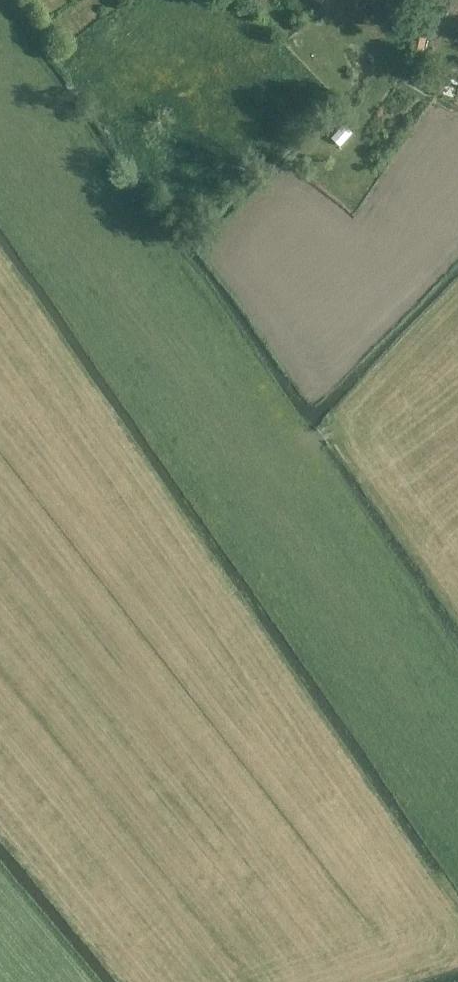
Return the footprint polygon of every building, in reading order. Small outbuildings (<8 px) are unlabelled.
[(411,48),(424,51),(427,37),(415,34),(411,48)] [(341,146),(353,133),(344,125),(332,138),(341,146)]
